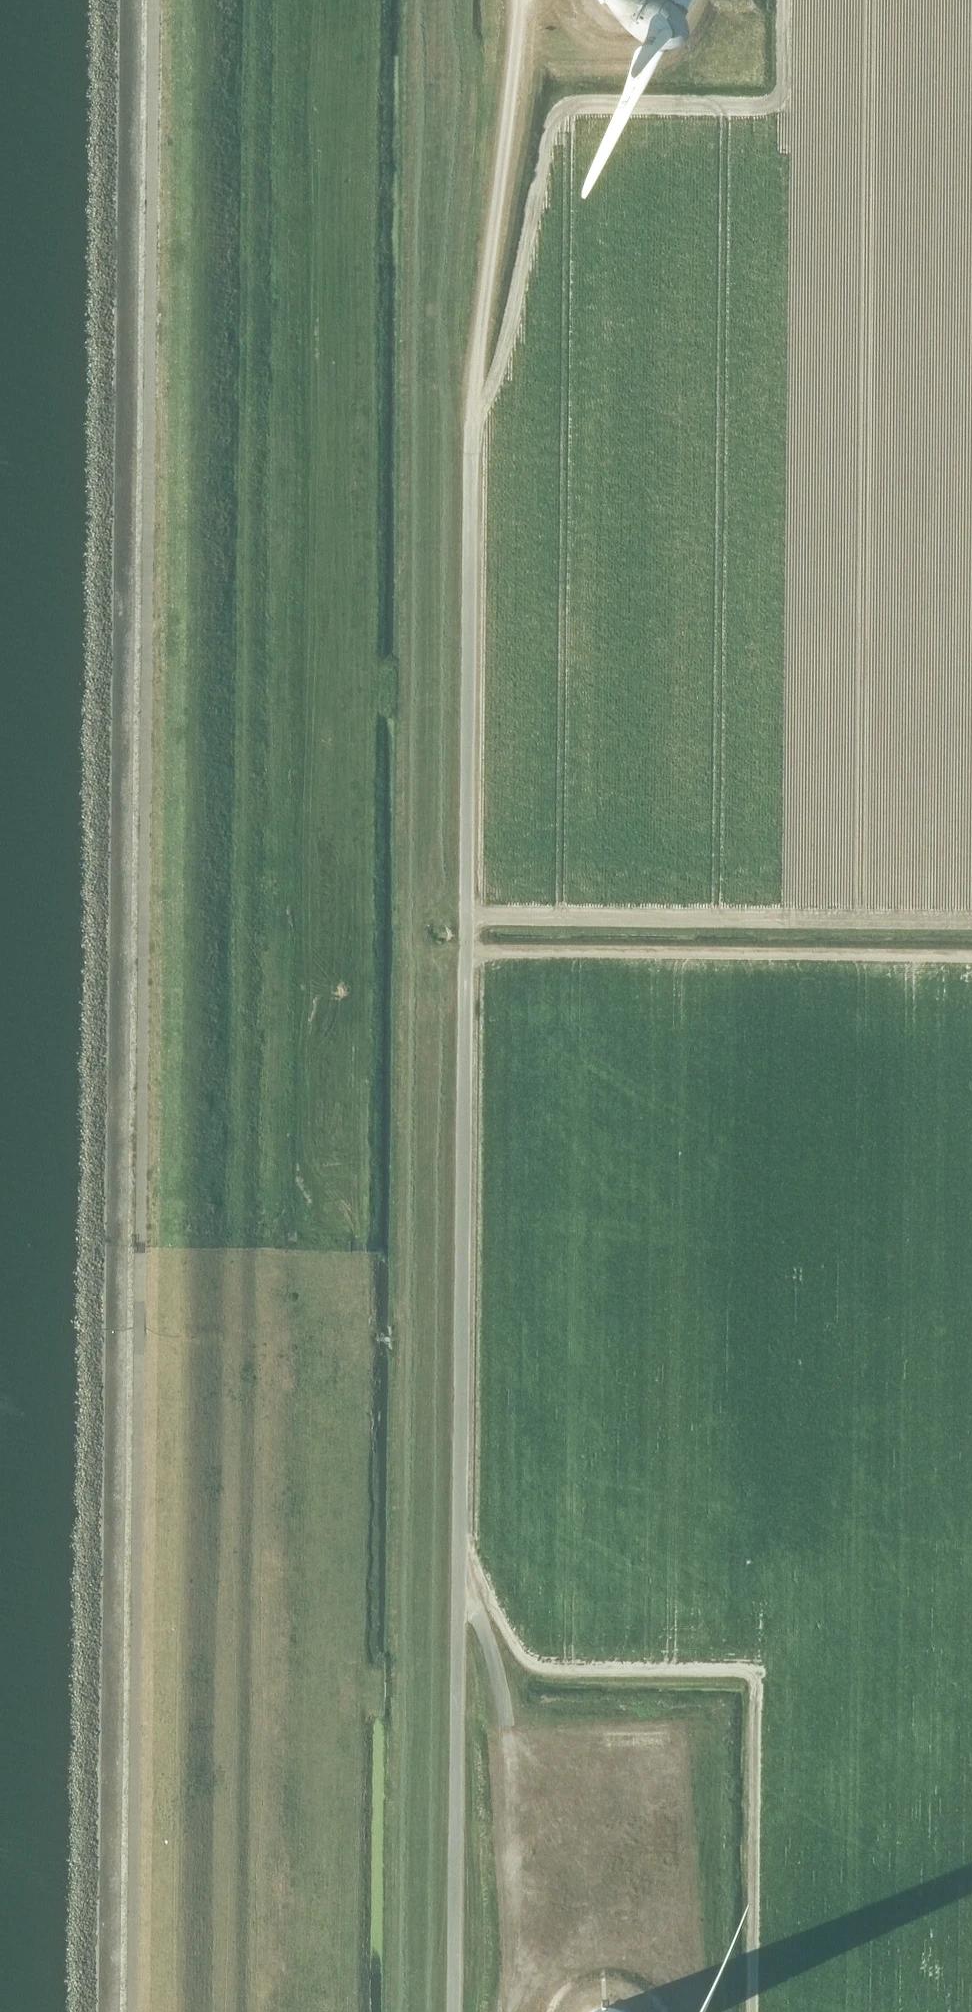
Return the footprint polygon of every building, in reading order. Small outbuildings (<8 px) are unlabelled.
[(599,0),(606,7),(613,12),(622,15),(632,15),(641,12),(649,7),(655,0),(599,0)] [(623,2007),(614,2004),(604,2003),(595,2005),(587,2009),(584,2011),(629,2011),(623,2007)]
